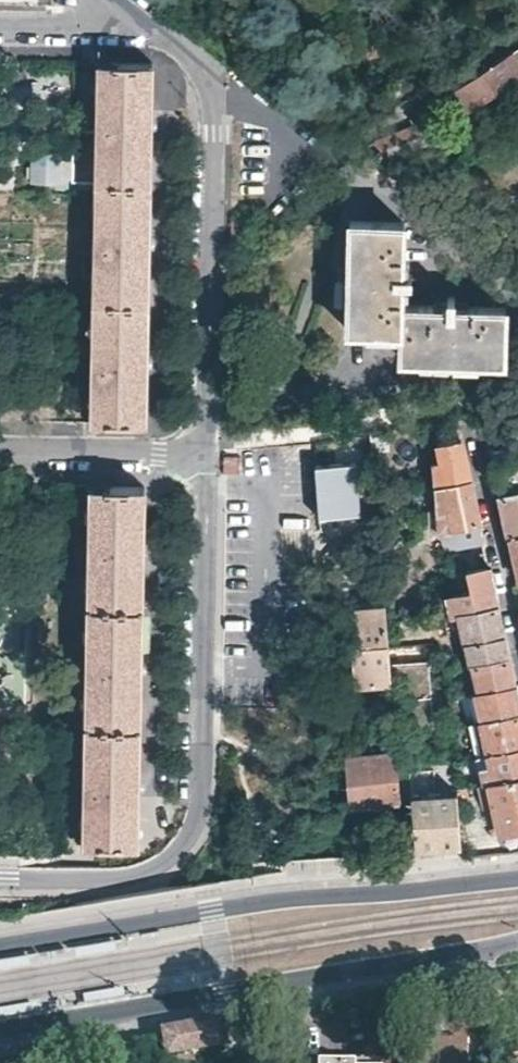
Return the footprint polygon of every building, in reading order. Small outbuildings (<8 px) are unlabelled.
[(430,100),(438,112),(457,99),(464,109),(499,86),(506,94),(517,86),(517,44),(460,81),(430,100)] [(151,61),(97,60),(97,125),(70,124),(69,177),(95,178),(90,420),(145,421),(146,367),(148,242),(151,104),(151,61)] [(414,120),(373,139),(422,180),(433,159),(414,120)] [(349,219),(345,328),(400,328),(399,356),(504,358),(505,304),(402,302),(403,220),(349,219)] [(385,434),(373,435),(374,445),(386,445),(385,434)] [(434,457),(436,480),(469,474),(465,456),(460,436),(441,440),(444,456),(434,457)] [(508,531),(517,528),(517,455),(493,460),(501,499),(508,531)] [(317,463),(320,516),(360,514),(357,461),(317,463)] [(450,550),(484,543),(477,510),(469,474),(436,480),(439,494),(442,506),(436,508),(438,519),(444,536),(447,535),(450,550)] [(143,482),(88,482),(82,846),(137,847),(138,795),(140,673),(142,539),(143,482)] [(517,577),(517,528),(508,531),(517,572),(517,577)] [(446,616),(497,604),(492,580),(488,563),(458,570),(463,591),(445,595),(446,616)] [(393,682),(388,620),(387,604),(357,606),(360,643),(348,644),(351,685),(393,682)] [(462,666),(508,656),(503,632),(497,604),(446,616),(447,628),(453,626),(462,666)] [(461,696),(467,695),(514,685),(512,673),(508,656),(462,666),(464,676),(458,677),(461,696)] [(473,721),(517,712),(517,702),(517,700),(514,685),(467,695),(473,721)] [(517,746),(517,712),(473,721),(481,754),(517,746)] [(398,753),(397,740),(350,744),(351,757),(398,753)] [(481,754),(484,769),(465,773),(468,788),(487,784),(517,778),(517,746),(481,754)] [(355,807),(403,803),(401,786),(400,770),(398,753),(351,757),(355,807)] [(412,769),(400,770),(401,786),(413,785),(412,769)] [(487,784),(497,832),(517,827),(517,778),(487,784)] [(411,801),(415,856),(439,854),(465,852),(464,839),(460,797),(411,801)] [(0,958),(0,968),(27,963),(26,954),(0,958)] [(124,989),(83,995),(85,1005),(125,998),(124,989)] [(0,1011),(0,1021),(38,1014),(37,1005),(0,1011)] [(224,1019),(223,1015),(165,1026),(165,1027),(164,1027),(167,1051),(227,1041),(224,1019)] [(462,1045),(402,1046),(402,1062),(462,1062),(462,1045)]
